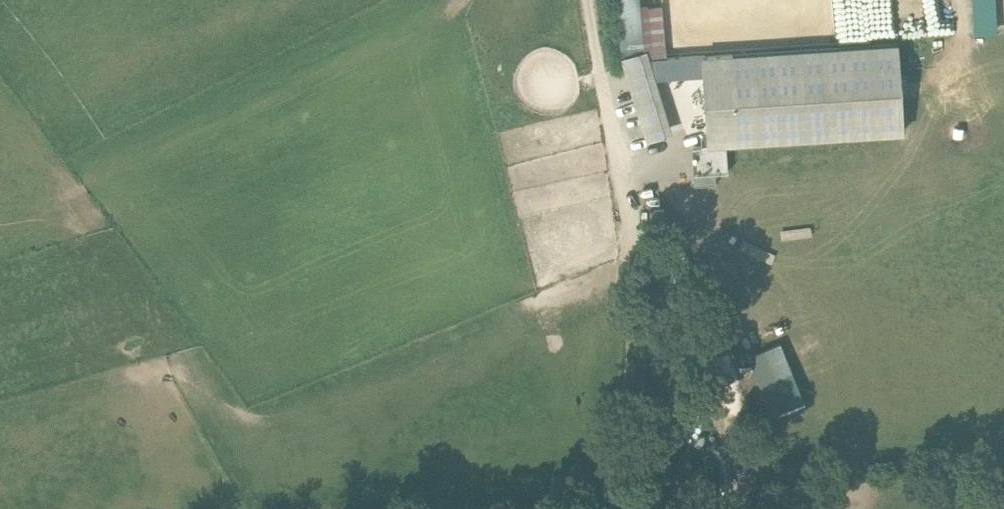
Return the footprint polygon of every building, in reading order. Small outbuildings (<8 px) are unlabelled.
[(678,131),(658,54),(676,50),(664,6),(645,11),(655,48),(629,55),(650,138),(678,131)] [(705,55),(703,55),(704,71),(708,143),(725,142),(737,141),(736,140),(901,129),(896,43),(732,54),(732,53),(705,55)] [(708,143),(691,144),(693,171),(727,169),(725,142),(708,143)] [(751,352),(762,379),(796,365),(785,338),(751,352)]
